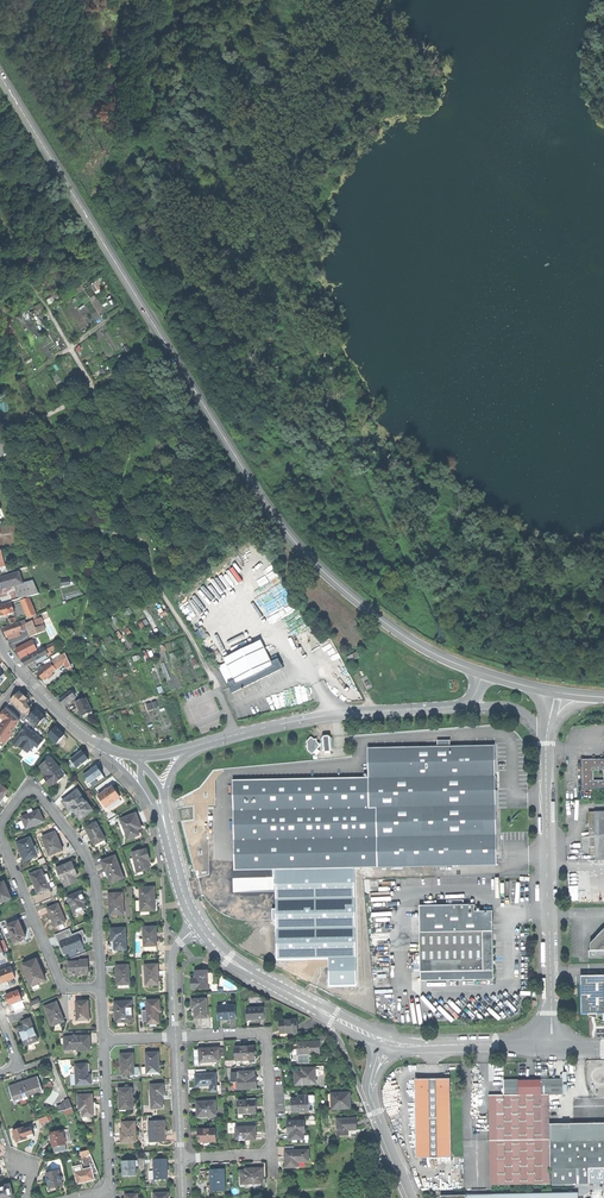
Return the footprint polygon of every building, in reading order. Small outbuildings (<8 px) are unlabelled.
[(98,282),(91,284),(94,291),(101,288),(98,282)] [(82,284),(76,286),(80,294),(85,291),(82,284)] [(3,573),(8,572),(6,563),(10,562),(8,557),(4,558),(2,550),(0,550),(0,564),(3,573)] [(276,576),(275,567),(261,568),(262,578),(268,577),(268,574),(272,574),(272,576),(276,576)] [(5,588),(16,586),(23,584),(20,572),(2,577),(2,578),(5,587),(5,588)] [(16,586),(20,599),(39,593),(34,581),(23,584),(16,586)] [(1,604),(12,601),(10,595),(0,597),(0,602),(1,604)] [(30,598),(21,600),(21,602),(23,602),(29,617),(37,615),(30,598)] [(15,612),(12,603),(0,606),(0,616),(15,612)] [(39,619),(34,621),(36,628),(44,625),(41,618),(39,619)] [(31,622),(26,624),(22,625),(23,631),(28,629),(31,637),(46,631),(44,625),(36,628),(34,621),(31,622)] [(5,632),(7,637),(13,634),(20,632),(23,631),(22,625),(20,622),(4,628),(5,632)] [(196,630),(201,638),(205,636),(200,628),(196,630)] [(199,639),(202,643),(210,638),(207,634),(205,636),(201,638),(199,639)] [(21,659),(38,650),(32,640),(16,649),(21,659)] [(218,666),(232,693),(257,680),(282,668),(278,658),(271,662),(260,640),(223,658),(225,662),(218,666)] [(38,652),(41,658),(46,655),(49,654),(46,648),(38,652)] [(347,657),(349,662),(360,656),(357,651),(347,657)] [(27,665),(37,660),(41,658),(38,652),(22,660),(25,663),(27,665)] [(65,653),(61,655),(63,658),(67,668),(72,666),(65,653)] [(54,660),(51,662),(57,669),(60,667),(58,663),(54,660)] [(51,662),(42,667),(43,669),(38,672),(41,676),(44,679),(57,669),(51,662)] [(342,678),(337,668),(321,676),(327,686),(342,678)] [(73,690),(72,691),(76,697),(77,698),(85,692),(77,682),(71,687),(73,690)] [(62,703),(64,706),(76,697),(72,691),(60,700),(62,703)] [(11,701),(20,710),(26,704),(29,700),(24,696),(19,692),(11,701)] [(80,709),(82,716),(93,712),(87,698),(77,702),(80,709)] [(20,710),(24,713),(28,710),(30,707),(26,704),(20,710)] [(3,747),(14,732),(13,731),(20,721),(7,708),(0,716),(6,721),(1,727),(0,728),(0,745),(3,747)] [(47,716),(37,708),(29,717),(39,726),(47,716)] [(66,734),(57,725),(49,735),(58,743),(66,734)] [(24,728),(13,743),(18,747),(19,746),(28,752),(32,747),(34,748),(37,744),(40,746),(44,740),(34,734),(32,734),(29,732),(29,731),(27,729),(24,728)] [(329,733),(323,733),(320,736),(321,743),(321,749),(324,751),(331,751),(333,748),(332,735),(329,733)] [(313,752),(321,743),(311,735),(305,741),(305,745),(313,752)] [(438,746),(369,747),(369,777),(370,809),(377,809),(378,867),(497,865),(496,806),(495,745),(451,746),(438,746)] [(89,758),(82,750),(71,759),(77,767),(89,758)] [(50,787),(54,784),(67,775),(62,768),(60,770),(51,758),(40,766),(44,772),(47,775),(49,779),(46,782),(50,787)] [(603,786),(603,758),(579,758),(579,773),(579,786),(603,786)] [(104,774),(98,765),(83,774),(90,783),(104,774)] [(55,787),(68,777),(67,775),(54,784),(55,787)] [(370,809),(369,777),(234,779),(235,869),(277,869),(354,868),(378,867),(377,809),(370,809)] [(1,800),(4,796),(5,796),(8,791),(0,785),(0,801),(1,800)] [(97,796),(105,807),(119,797),(114,791),(110,786),(97,796)] [(81,819),(93,810),(78,791),(64,802),(70,810),(73,808),(77,814),(81,819)] [(122,798),(107,807),(109,811),(124,801),(122,798)] [(22,816),(26,827),(43,821),(39,810),(32,813),(22,816)] [(603,858),(603,810),(594,811),(595,832),(595,852),(595,858),(603,858)] [(127,838),(138,834),(135,826),(140,824),(138,818),(136,813),(120,819),(122,823),(125,833),(127,838)] [(94,844),(105,838),(96,822),(85,828),(89,835),(94,844)] [(42,837),(49,854),(61,849),(58,840),(55,832),(42,837)] [(21,853),(24,859),(36,854),(30,837),(17,842),(21,853)] [(146,849),(132,854),(139,873),(151,869),(148,861),(150,860),(148,854),(146,849)] [(111,883),(124,878),(116,855),(101,861),(103,867),(105,872),(107,871),(111,883)] [(73,862),(54,869),(58,879),(62,877),(66,886),(77,882),(75,877),(78,876),(75,869),(73,862)] [(356,986),(354,868),(277,869),(278,958),(327,957),(328,987),(356,986)] [(35,884),(38,893),(50,889),(47,882),(51,880),(49,875),(45,876),(42,869),(31,874),(35,884)] [(2,901),(11,897),(7,888),(4,880),(0,882),(0,897),(2,901)] [(141,910),(155,909),(155,898),(154,886),(140,887),(141,910)] [(70,901),(75,912),(85,909),(83,902),(86,901),(84,897),(82,891),(66,897),(68,902),(70,901)] [(110,914),(124,913),(124,893),(110,893),(110,903),(110,914)] [(51,915),(55,926),(66,922),(59,904),(48,909),(51,915)] [(474,904),(419,905),(420,981),(494,979),(493,945),(492,911),(474,911),(474,904)] [(7,924),(15,943),(24,939),(23,936),(25,935),(22,928),(19,919),(7,924)] [(79,934),(83,943),(86,941),(84,937),(86,934),(84,929),(73,933),(71,927),(55,934),(64,954),(66,954),(61,942),(79,934)] [(115,950),(126,949),(125,927),(111,928),(112,935),(112,940),(114,940),(115,950)] [(144,947),(157,946),(156,938),(156,927),(143,928),(144,941),(144,947)] [(603,950),(603,931),(601,934),(593,943),(593,950),(603,950)] [(79,934),(61,942),(66,954),(85,947),(83,943),(79,934)] [(144,947),(144,941),(140,941),(141,953),(157,952),(157,946),(144,947)] [(24,965),(34,990),(40,988),(38,983),(46,980),(40,968),(37,959),(24,965)] [(69,975),(88,974),(88,960),(82,960),(82,962),(69,963),(69,968),(69,975)] [(146,984),(159,984),(159,976),(159,964),(146,964),(146,984)] [(118,988),(130,988),(129,965),(115,965),(115,976),(118,976),(118,981),(118,988)] [(3,983),(10,980),(16,978),(11,967),(0,971),(0,976),(0,977),(3,983)] [(191,989),(208,988),(207,971),(195,971),(195,979),(191,979),(191,982),(191,989)] [(603,1019),(603,974),(581,975),(582,1013),(603,1013),(603,1019)] [(12,986),(10,980),(3,983),(1,984),(3,990),(12,986)] [(9,1002),(10,1005),(23,1000),(19,990),(6,995),(9,1002)] [(197,1018),(207,1018),(206,999),(192,1000),(192,1003),(192,1007),(196,1007),(197,1018)] [(148,1024),(159,1024),(159,1016),(159,1010),(161,1010),(160,1000),(147,1001),(148,1011),(148,1022),(148,1024)] [(77,1019),(88,1019),(88,1001),(82,1001),(76,1001),(77,1019)] [(52,1026),(64,1021),(60,1010),(57,1002),(45,1007),(52,1026)] [(132,1002),(115,1002),(115,1011),(117,1011),(117,1017),(117,1022),(132,1022),(132,1002)] [(247,1009),(247,1020),(255,1020),(264,1019),(264,1008),(257,1008),(257,1005),(252,1005),(252,1008),(247,1009)] [(227,1019),(236,1019),(235,1006),(218,1006),(218,1020),(226,1020),(226,1019),(227,1019)] [(22,1037),(25,1046),(26,1046),(34,1042),(39,1041),(30,1019),(24,1022),(25,1025),(19,1028),(22,1037)] [(279,1029),(279,1033),(297,1032),(296,1021),(278,1021),(279,1029)] [(64,1038),(64,1049),(78,1049),(78,1051),(91,1051),(91,1043),(90,1037),(64,1038)] [(36,1048),(34,1042),(26,1046),(28,1051),(36,1048)] [(297,1050),(298,1055),(310,1055),(320,1054),(319,1042),(297,1043),(297,1050)] [(236,1060),(254,1060),(254,1047),(244,1047),(235,1048),(236,1060)] [(200,1062),(220,1061),(219,1048),(207,1049),(199,1049),(199,1051),(200,1062)] [(147,1074),(160,1073),(159,1064),(159,1052),(146,1053),(147,1067),(147,1074)] [(121,1064),(121,1075),(130,1074),(134,1074),(134,1068),(133,1054),(121,1054),(121,1064)] [(310,1063),(310,1055),(298,1055),(299,1063),(310,1063)] [(76,1074),(76,1084),(76,1085),(91,1084),(91,1077),(88,1077),(88,1071),(87,1064),(75,1064),(76,1074)] [(295,1078),(295,1084),(307,1084),(307,1082),(316,1082),(315,1068),(302,1069),(302,1072),(295,1072),(295,1078)] [(238,1089),(256,1088),(256,1081),(254,1081),(254,1080),(254,1071),(237,1072),(237,1082),(238,1089)] [(196,1074),(195,1074),(196,1081),(196,1086),(201,1086),(202,1089),(210,1089),(210,1091),(217,1091),(216,1073),(206,1074),(196,1074)] [(10,1087),(15,1100),(44,1090),(39,1077),(31,1080),(17,1084),(10,1087)] [(531,1079),(501,1080),(501,1096),(487,1096),(488,1140),(548,1138),(548,1124),(547,1094),(561,1094),(561,1079),(531,1079)] [(430,1080),(414,1081),(416,1159),(451,1158),(449,1080),(430,1080)] [(152,1085),(152,1109),(163,1108),(163,1096),(165,1096),(165,1091),(165,1085),(152,1085)] [(120,1103),(120,1110),(132,1109),(132,1088),(118,1088),(118,1098),(120,1098),(120,1103)] [(332,1093),(332,1108),(351,1108),(351,1100),(351,1092),(332,1093)] [(92,1095),(78,1095),(79,1105),(81,1105),(81,1110),(82,1110),(83,1116),(93,1116),(93,1104),(92,1095)] [(292,1105),(293,1112),(309,1111),(308,1096),(302,1096),(302,1098),(292,1099),(292,1105)] [(64,1102),(67,1109),(72,1107),(69,1099),(64,1101),(64,1102)] [(238,1100),(238,1113),(243,1113),(243,1114),(257,1113),(256,1106),(256,1101),(247,1101),(247,1100),(238,1100)] [(207,1116),(216,1116),(215,1101),(195,1102),(195,1109),(196,1118),(207,1118),(207,1116)] [(59,1112),(64,1110),(67,1109),(64,1102),(62,1103),(62,1104),(57,1106),(59,1112)] [(357,1119),(338,1119),(338,1136),(349,1135),(349,1130),(357,1130),(357,1124),(357,1119)] [(150,1142),(166,1142),(166,1131),(165,1121),(149,1121),(150,1142)] [(288,1128),(288,1135),(291,1135),(291,1139),(305,1139),(305,1121),(288,1121),(288,1128)] [(121,1142),(136,1142),(135,1122),(122,1123),(123,1132),(121,1132),(121,1137),(121,1142)] [(548,1124),(548,1138),(549,1169),(603,1167),(603,1123),(548,1124)] [(14,1131),(18,1143),(22,1141),(28,1139),(25,1129),(24,1127),(14,1131)] [(31,1127),(25,1129),(28,1139),(35,1137),(31,1127)] [(237,1128),(237,1139),(242,1139),(249,1139),(248,1127),(237,1128)] [(256,1127),(248,1127),(249,1139),(249,1140),(256,1140),(256,1127)] [(198,1130),(199,1142),(207,1142),(217,1142),(217,1129),(198,1130)] [(63,1130),(50,1133),(52,1142),(53,1148),(66,1145),(65,1140),(66,1139),(63,1130)] [(549,1169),(548,1138),(488,1140),(489,1184),(549,1183),(549,1169)] [(67,1150),(66,1145),(53,1148),(54,1153),(67,1150)] [(286,1159),(287,1168),(299,1168),(299,1162),(310,1162),(309,1151),(286,1152),(286,1159)] [(90,1165),(91,1169),(93,1174),(98,1172),(91,1156),(83,1158),(85,1166),(90,1165)] [(155,1179),(168,1179),(167,1170),(167,1159),(154,1160),(155,1179)] [(122,1169),(123,1176),(136,1176),(136,1160),(122,1161),(122,1169)] [(549,1169),(549,1183),(603,1182),(603,1167),(549,1169)] [(76,1173),(78,1183),(86,1181),(94,1179),(93,1174),(91,1169),(83,1171),(76,1172),(76,1173)] [(241,1184),(264,1184),(264,1169),(253,1169),(253,1171),(248,1171),(241,1171),(241,1184)] [(58,1187),(63,1186),(60,1170),(47,1173),(50,1188),(50,1189),(56,1188),(58,1187)] [(211,1184),(211,1191),(225,1190),(224,1170),(217,1171),(210,1171),(211,1184)] [(10,1184),(0,1187),(0,1197),(13,1197),(10,1184)]
